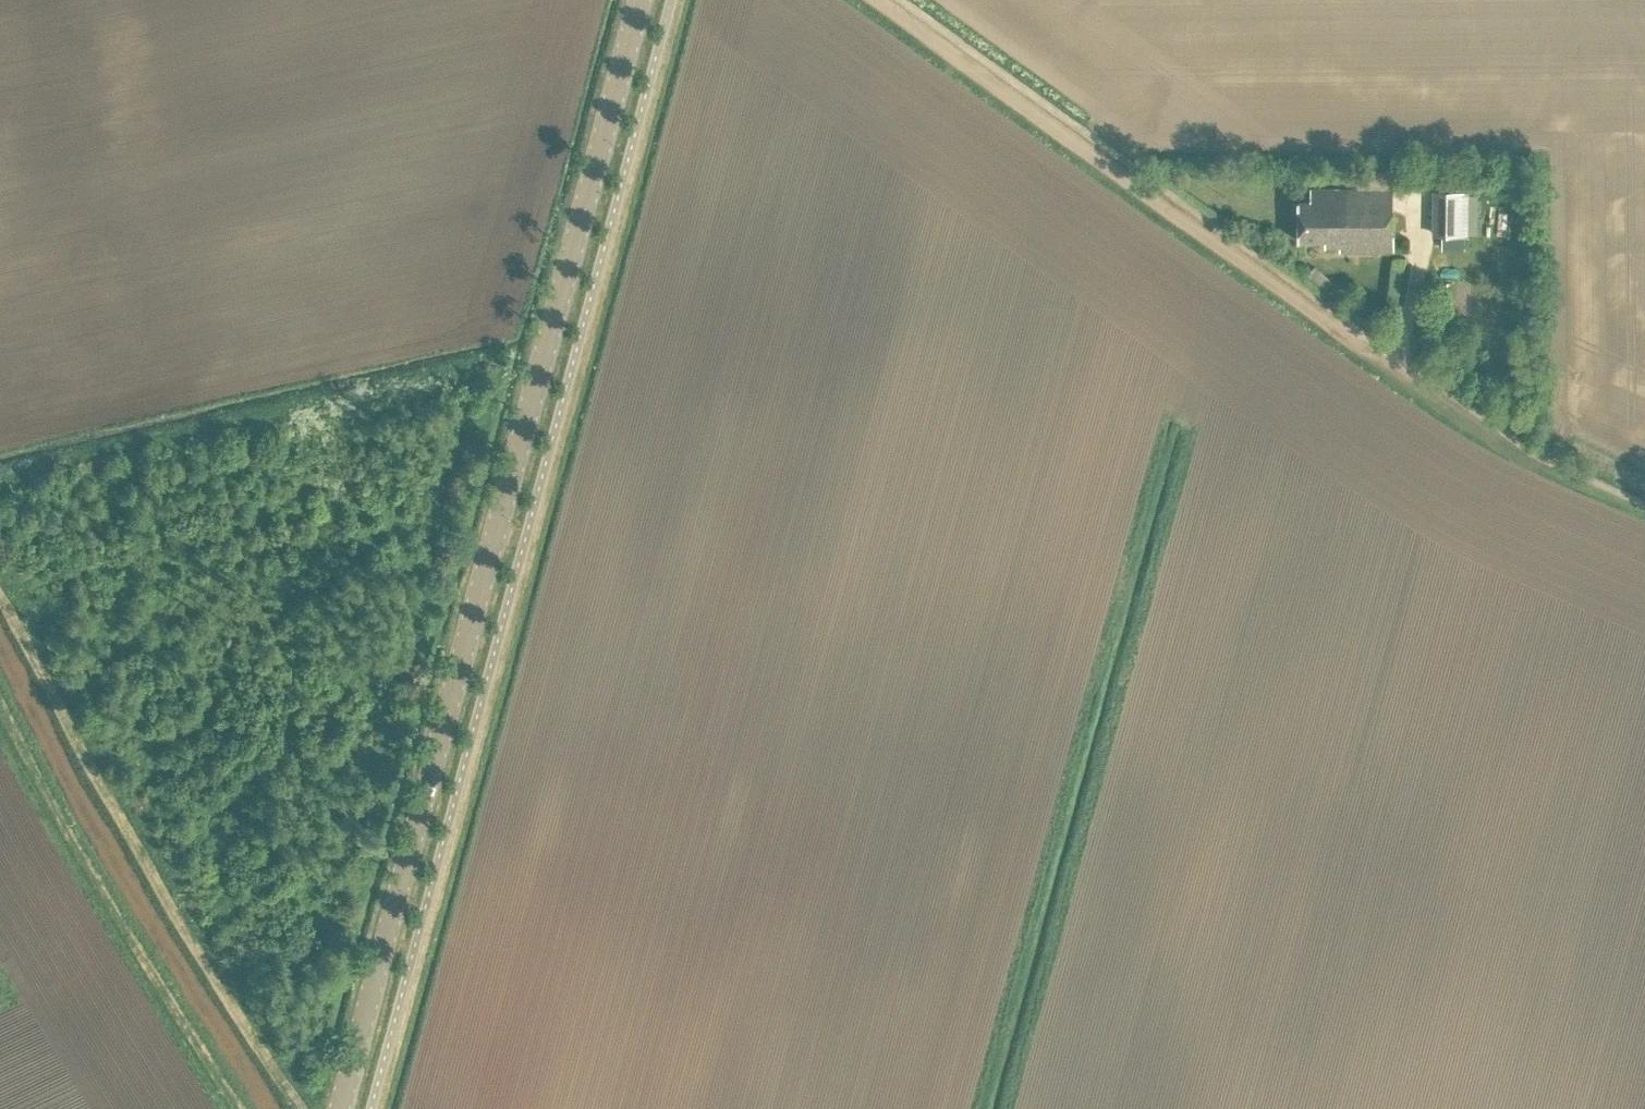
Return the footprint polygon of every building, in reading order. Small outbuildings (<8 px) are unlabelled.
[(1394,251),(1393,190),(1311,191),(1312,202),(1298,202),(1299,240),(1326,240),(1326,246),(1340,246),(1341,252),(1394,251)] [(1474,234),(1473,195),(1462,196),(1461,190),(1434,191),(1437,248),(1461,247),(1460,234),(1474,234)] [(1524,354),(1514,348),(1506,361),(1515,367),(1524,354)]
